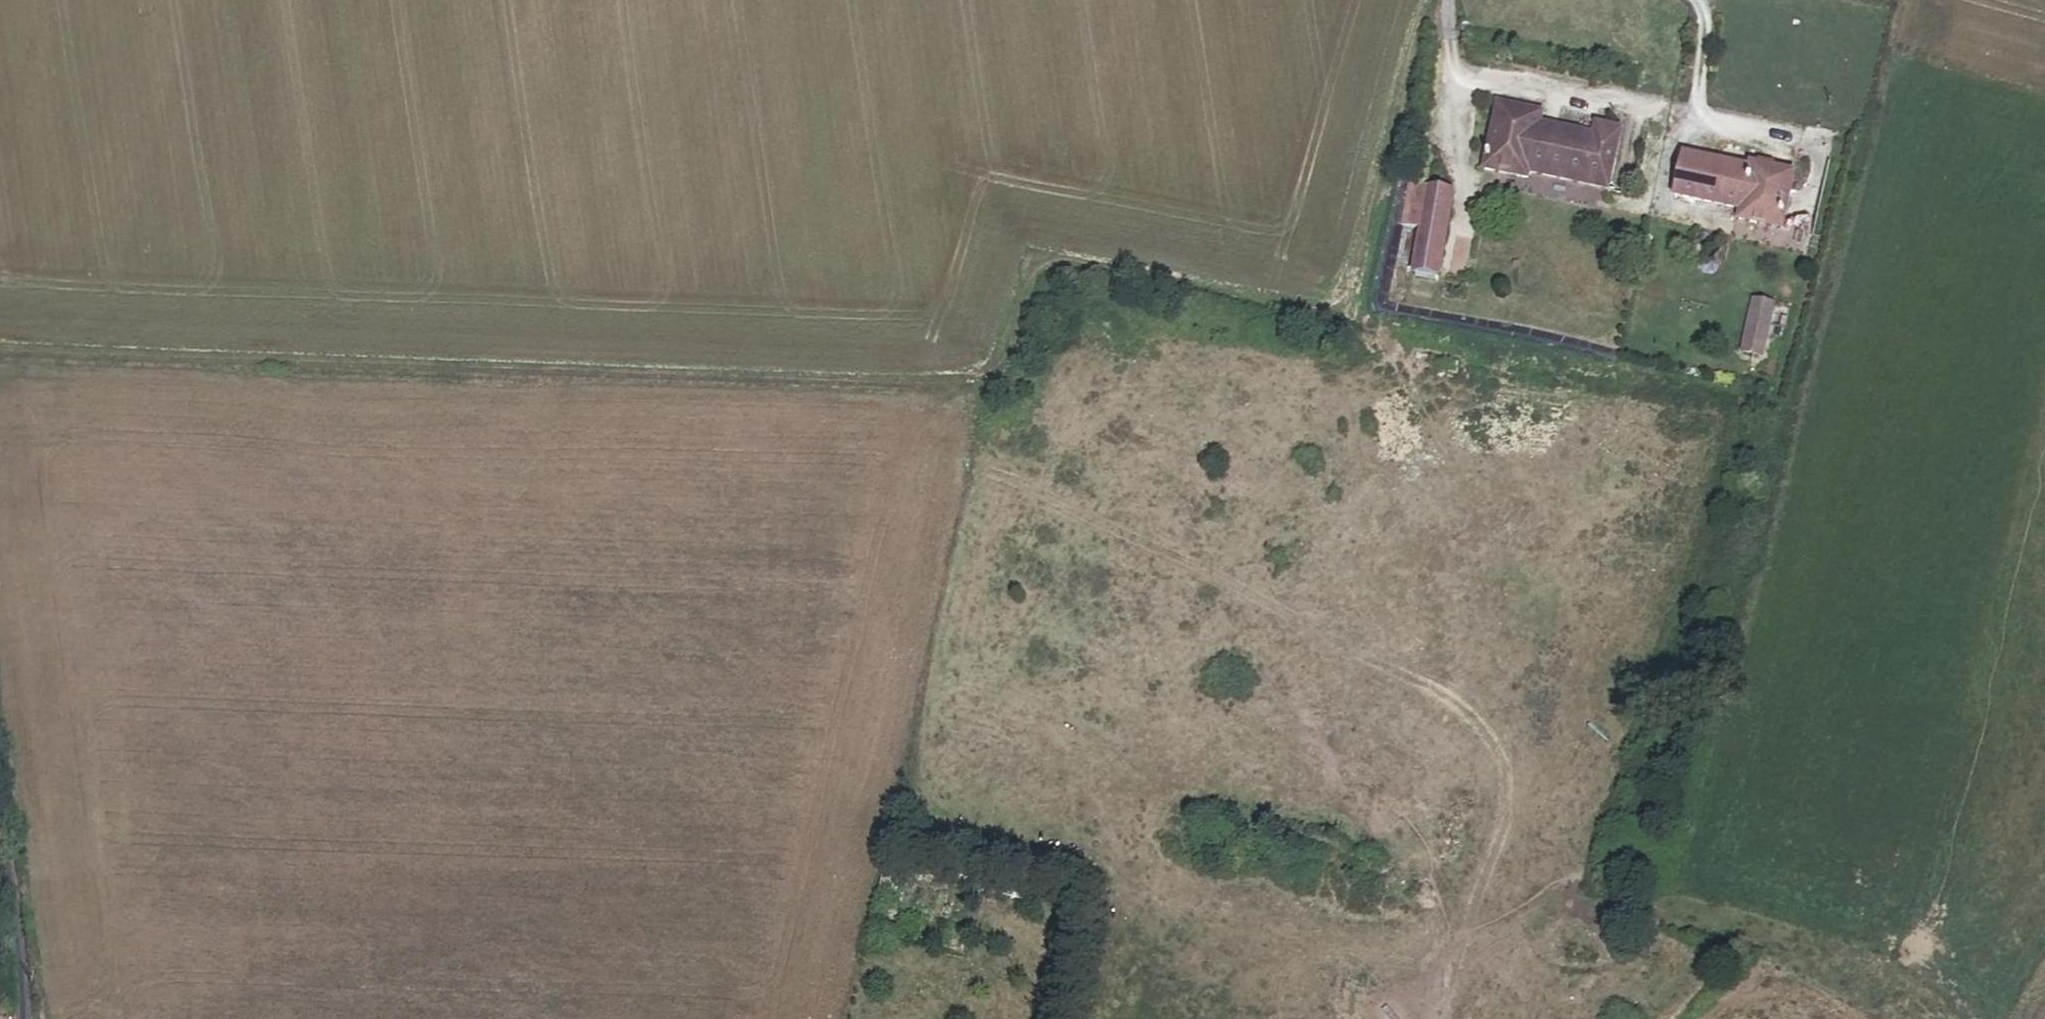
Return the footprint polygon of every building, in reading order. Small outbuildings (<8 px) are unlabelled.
[(1541,105),(1496,95),(1482,160),(1529,170),(1530,164),(1608,182),(1621,122),(1593,115),(1591,128),(1539,116),(1541,105)] [(1746,161),(1682,147),(1673,187),(1739,202),(1737,212),(1782,221),(1794,166),(1747,156),(1746,161)] [(1453,183),(1412,175),(1404,217),(1420,220),(1411,264),(1436,269),(1453,183)] [(1754,302),(1751,315),(1768,320),(1772,307),(1754,302)] [(1768,320),(1751,315),(1741,350),(1758,355),(1768,320)]
